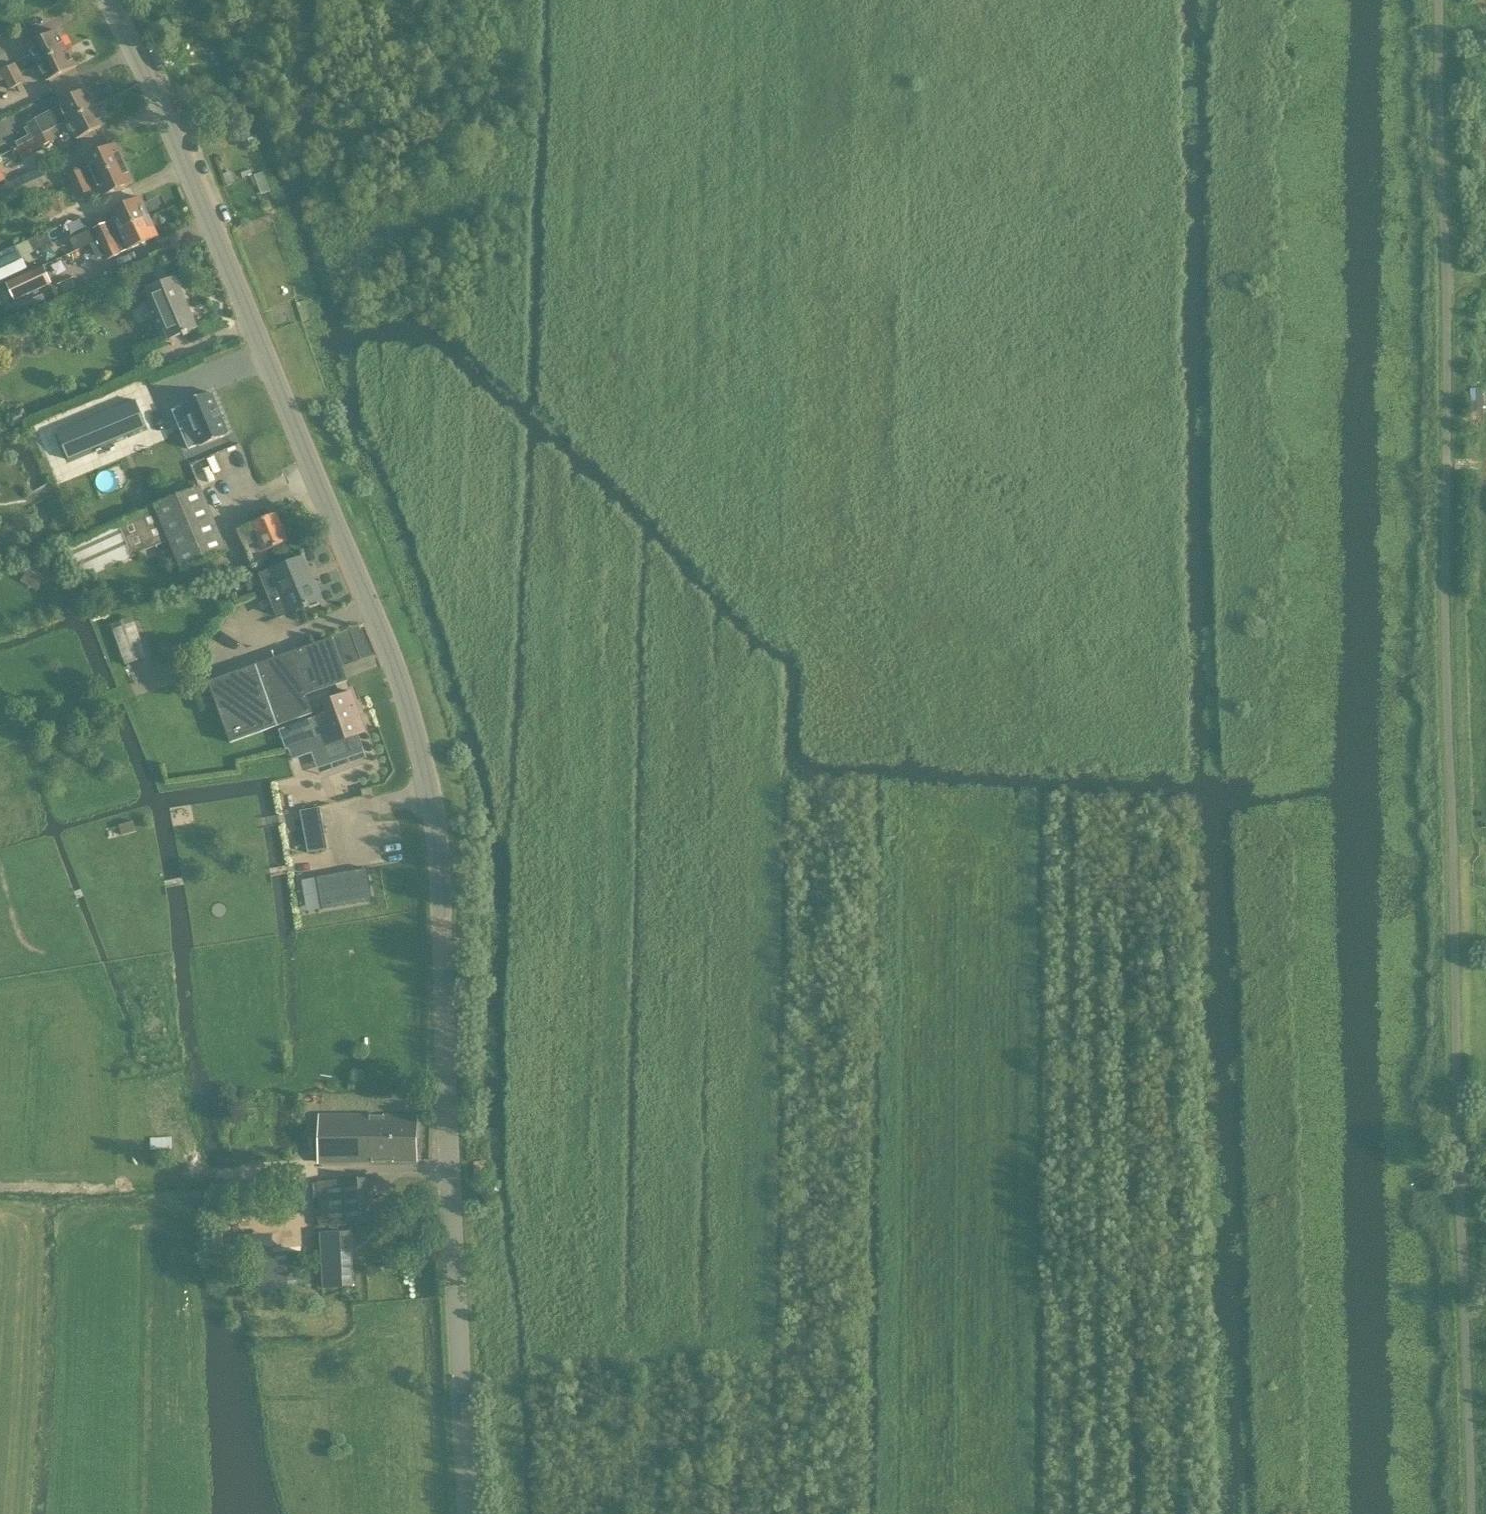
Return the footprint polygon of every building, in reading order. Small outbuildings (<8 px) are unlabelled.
[(66,48),(57,30),(28,45),(38,63),(66,48)] [(48,81),(76,67),(66,48),(38,63),(48,81)] [(20,72),(16,63),(1,71),(5,79),(20,72)] [(57,78),(61,85),(80,74),(76,67),(57,78)] [(10,89),(25,82),(20,72),(5,79),(10,89)] [(68,121),(97,106),(87,88),(59,103),(61,107),(27,124),(34,138),(51,130),(68,121)] [(97,106),(68,121),(78,140),(106,125),(97,106)] [(17,130),(11,115),(0,120),(0,137),(17,130)] [(34,140),(38,148),(55,140),(51,130),(34,138),(34,140)] [(75,186),(125,163),(116,143),(86,157),(91,166),(70,176),(75,186)] [(125,163),(75,186),(80,197),(100,187),(104,196),(134,182),(125,163)] [(42,169),(4,187),(11,202),(49,184),(42,169)] [(100,240),(150,216),(141,197),(111,211),(115,220),(95,229),(100,239),(100,240)] [(38,203),(31,206),(36,217),(43,214),(38,203)] [(159,236),(150,216),(100,240),(100,239),(90,244),(98,260),(107,256),(109,260),(159,236)] [(95,229),(75,238),(80,249),(90,244),(100,239),(95,229)] [(47,232),(29,241),(34,252),(52,244),(47,232)] [(0,260),(0,282),(27,269),(19,251),(0,260)] [(43,266),(6,283),(15,301),(51,284),(43,266)] [(177,277),(149,289),(170,340),(184,334),(185,336),(190,334),(189,332),(198,328),(177,277)] [(1482,389),(1470,389),(1470,401),(1482,401),(1482,389)] [(183,406),(172,411),(178,425),(189,420),(199,445),(228,433),(228,432),(211,393),(183,405),(183,406)] [(136,401),(57,434),(68,460),(147,427),(136,401)] [(227,549),(201,487),(120,521),(66,545),(82,579),(134,556),(161,544),(171,540),(182,565),(183,568),(227,549)] [(255,526),(241,532),(255,565),(270,559),(267,551),(289,542),(276,514),(254,523),(255,526)] [(171,540),(161,544),(172,569),(182,565),(171,540)] [(280,616),(320,599),(303,559),(263,575),(280,616)] [(46,573),(31,564),(24,576),(40,584),(46,573)] [(148,658),(134,618),(112,625),(125,665),(148,658)] [(348,658),(373,653),(370,640),(364,641),(361,631),(338,636),(340,647),(345,646),(348,658)] [(307,695),(337,684),(331,668),(342,664),(333,638),(257,665),(209,682),(230,744),(278,726),(313,714),(307,695)] [(328,713),(301,722),(308,742),(321,738),(330,760),(363,748),(359,735),(365,733),(365,732),(366,732),(351,692),(324,701),(328,713)] [(301,722),(278,730),(286,750),(308,742),(301,722)] [(320,808),(300,812),(308,853),(327,849),(320,808)] [(284,821),(290,856),(304,853),(299,819),(284,821)] [(134,822),(120,826),(122,835),(137,831),(134,822)] [(367,869),(325,876),(330,908),(372,901),(367,869)] [(320,1117),(320,1162),(417,1160),(417,1118),(371,1117),(320,1117)] [(481,1162),(474,1162),(475,1176),(487,1175),(486,1161),(481,1162)] [(321,1227),(375,1224),(372,1178),(318,1182),(321,1227)] [(350,1232),(320,1234),(323,1290),(343,1289),(341,1251),(351,1251),(350,1232)] [(304,1252),(265,1253),(265,1241),(246,1241),(247,1292),(266,1291),(266,1290),(305,1289),(304,1252)]
